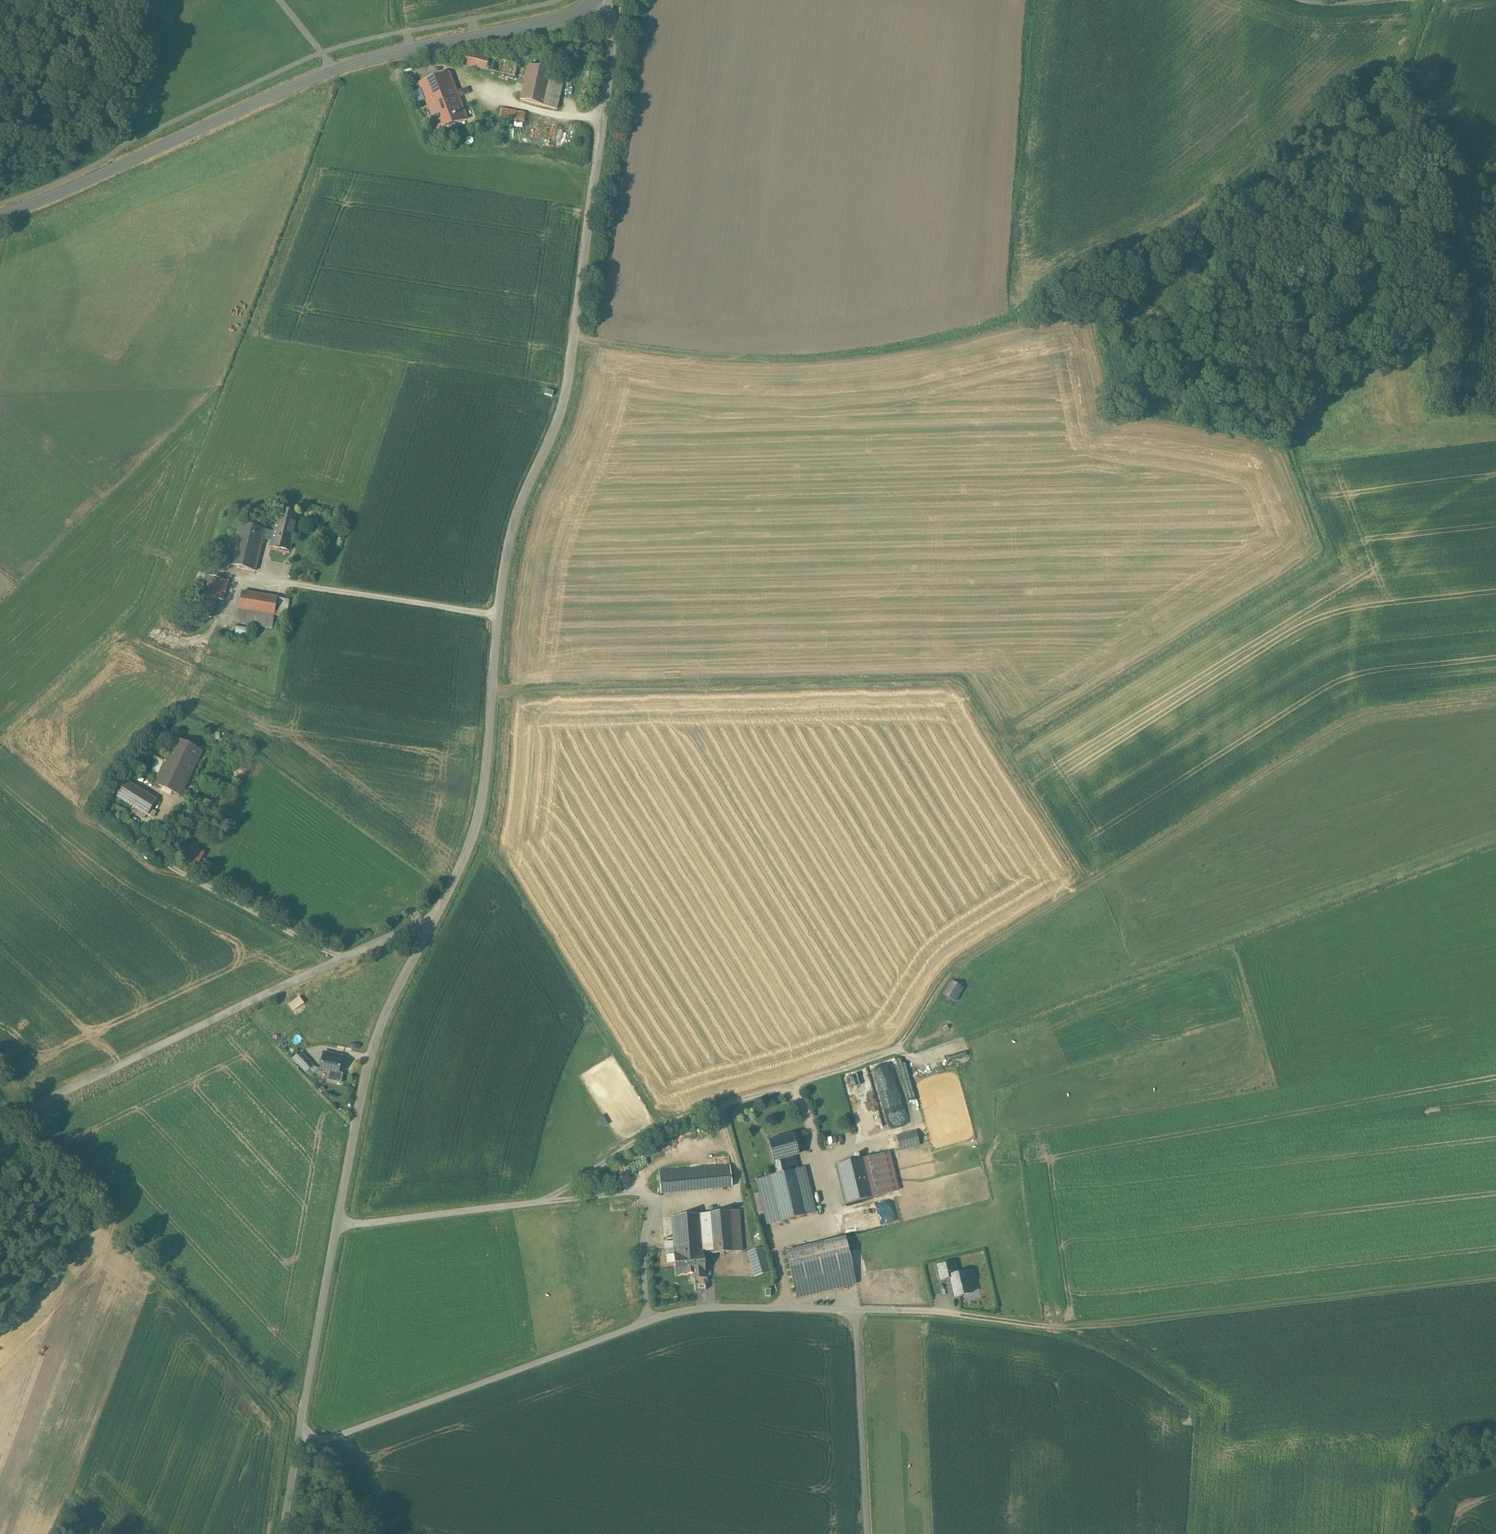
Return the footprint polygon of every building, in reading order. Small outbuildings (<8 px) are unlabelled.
[(464,52),(461,65),(522,78),(527,56),(512,52),(510,62),(464,52)] [(565,74),(529,66),(521,101),(557,109),(565,74)] [(448,74),(421,83),(427,101),(433,118),(460,108),(448,74)] [(427,101),(421,83),(413,86),(419,104),(427,101)] [(460,108),(433,118),(437,129),(464,120),(460,108)] [(526,113),(501,110),(500,119),(524,123),(526,113)] [(273,541),(271,547),(289,551),(298,514),(280,510),(275,533),(273,541)] [(265,529),(240,524),(235,543),(234,548),(259,554),(263,539),(265,530),(265,529)] [(275,533),(265,530),(263,539),(273,541),(275,533)] [(234,548),(235,543),(229,541),(223,564),(255,571),(259,554),(234,548)] [(228,582),(207,575),(195,613),(210,618),(217,598),(222,600),(228,582)] [(289,600),(242,592),(237,623),(272,629),(274,616),(286,618),(289,600)] [(177,739),(168,758),(192,769),(201,751),(177,739)] [(168,758),(166,757),(154,783),(180,794),(192,769),(168,758)] [(162,804),(127,782),(118,797),(153,818),(162,804)] [(179,861),(196,869),(204,852),(187,844),(179,861)] [(287,1004),(292,1011),(304,1003),(299,996),(287,1004)] [(961,1038),(949,1044),(952,1051),(964,1045),(961,1038)] [(342,1057),(324,1053),(320,1070),(339,1074),(342,1057)] [(304,1057),(298,1063),(307,1071),(313,1066),(304,1057)] [(887,1107),(897,1105),(892,1077),(881,1079),(887,1107)] [(897,1137),(900,1149),(919,1144),(916,1132),(897,1137)] [(769,1141),(775,1160),(794,1155),(798,1154),(793,1135),(769,1141)] [(884,1153),(836,1165),(845,1204),(893,1192),(884,1153)] [(794,1155),(775,1160),(778,1174),(797,1169),(794,1155)] [(730,1165),(660,1172),(662,1193),(732,1186),(730,1165)] [(778,1174),(757,1179),(768,1224),(815,1212),(804,1167),(797,1169),(778,1174)] [(711,1254),(742,1251),(739,1211),(672,1216),(674,1243),(665,1244),(665,1250),(675,1249),(675,1255),(703,1252),(703,1248),(710,1248),(711,1254)] [(845,1238),(786,1252),(796,1296),(856,1282),(845,1238)] [(762,1249),(749,1252),(755,1276),(769,1272),(762,1249)] [(703,1252),(675,1255),(676,1275),(694,1273),(704,1273),(703,1252)] [(940,1280),(950,1278),(949,1276),(957,1274),(954,1262),(937,1266),(940,1280)] [(950,1278),(954,1297),(972,1293),(969,1282),(974,1280),(972,1271),(957,1274),(949,1276),(950,1278)]
